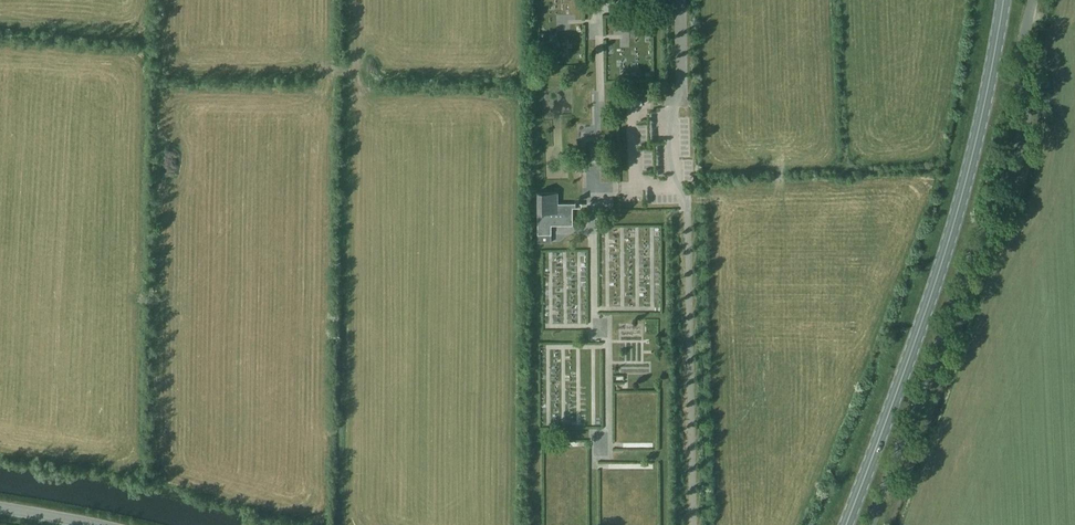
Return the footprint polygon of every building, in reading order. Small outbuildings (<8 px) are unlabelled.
[(573,224),(573,203),(557,203),(557,191),(537,192),(537,234),(551,234),(551,224),(573,224)]
